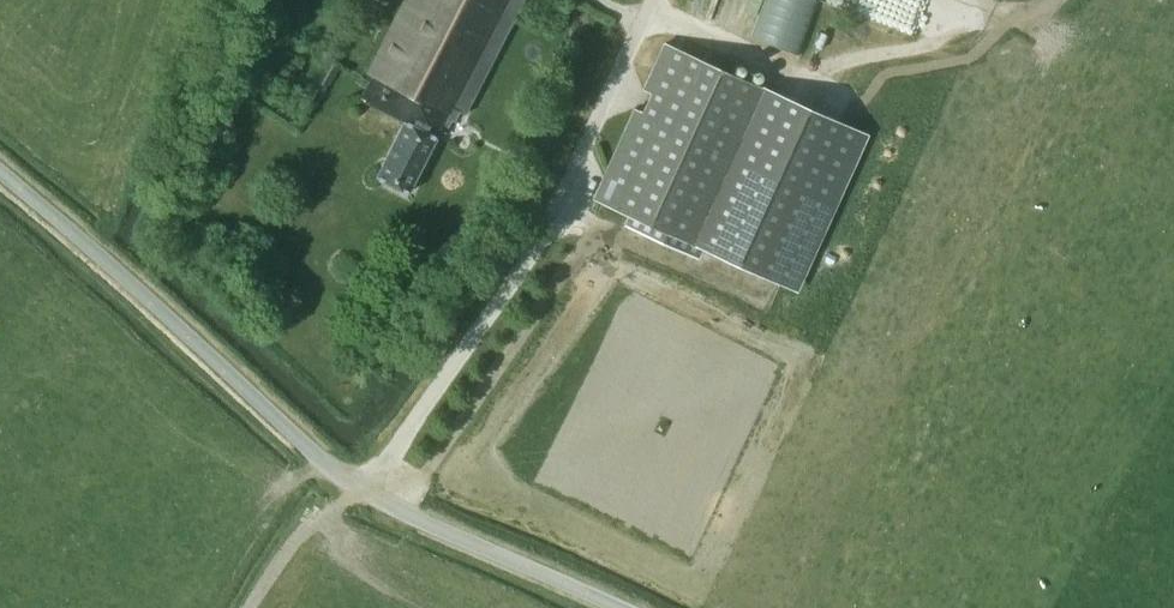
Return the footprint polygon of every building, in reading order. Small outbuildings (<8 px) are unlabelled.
[(367,72),(368,73),(366,78),(370,80),(360,98),(404,121),(376,176),(407,192),(436,135),(434,134),(438,127),(445,130),(452,118),(454,119),(459,109),(465,113),(523,0),(404,0),(367,72)] [(792,288),(863,132),(664,42),(643,89),(650,92),(642,111),(635,108),(594,198),(792,288)]
